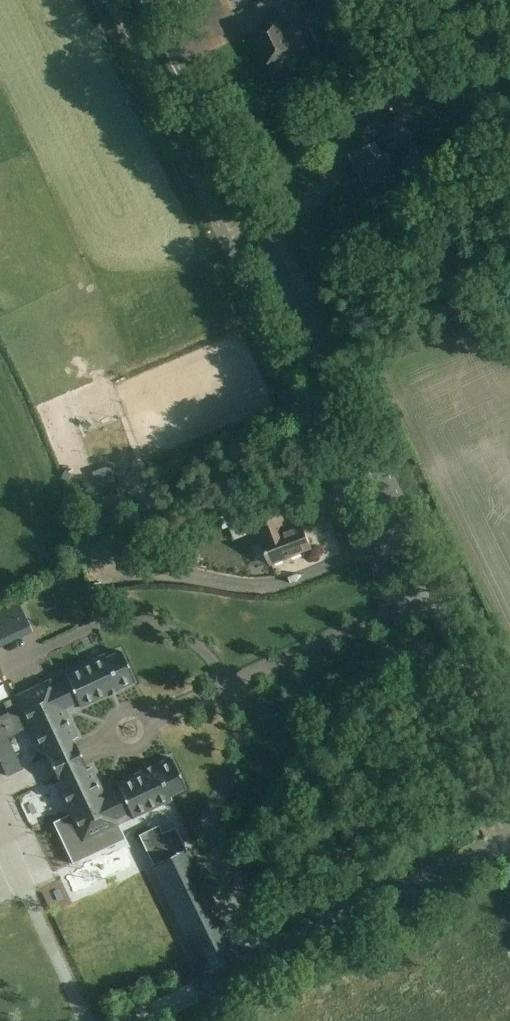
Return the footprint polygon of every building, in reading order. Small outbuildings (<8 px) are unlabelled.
[(310,0),(319,19),(336,11),(331,0),(311,0),(310,0)] [(269,23),(254,30),(269,62),(303,46),(284,8),(266,17),(269,23)] [(370,145),(352,154),(354,157),(351,158),(356,168),(358,167),(368,187),(373,184),(381,198),(395,192),(396,195),(416,185),(404,159),(407,158),(398,141),(402,139),(395,124),(397,124),(388,106),(358,120),(370,145)] [(148,532),(164,527),(154,496),(132,503),(140,529),(146,527),(148,532)] [(289,528),(277,501),(247,513),(254,532),(260,530),(263,538),(261,539),(271,564),(305,551),(295,526),(289,528)] [(212,519),(216,531),(231,526),(234,537),(247,533),(237,506),(223,511),(225,515),(212,519)] [(10,621),(24,615),(18,603),(0,611),(0,643),(17,635),(10,621)] [(48,760),(76,746),(72,738),(76,736),(63,709),(77,702),(80,707),(107,695),(107,696),(119,690),(118,689),(135,681),(120,651),(105,658),(103,654),(64,673),(66,678),(52,685),(50,680),(13,697),(40,753),(44,751),(48,760)] [(83,761),(55,774),(59,783),(55,785),(82,841),(118,824),(115,819),(129,812),(132,818),(170,800),(168,796),(185,788),(171,757),(153,766),(152,765),(141,770),(142,771),(116,783),(118,788),(104,795),(91,767),(87,769),(83,761)] [(230,941),(233,939),(224,923),(216,927),(208,911),(217,907),(207,886),(204,888),(185,849),(153,864),(172,903),(169,905),(195,958),(202,973),(237,956),(230,941)]
